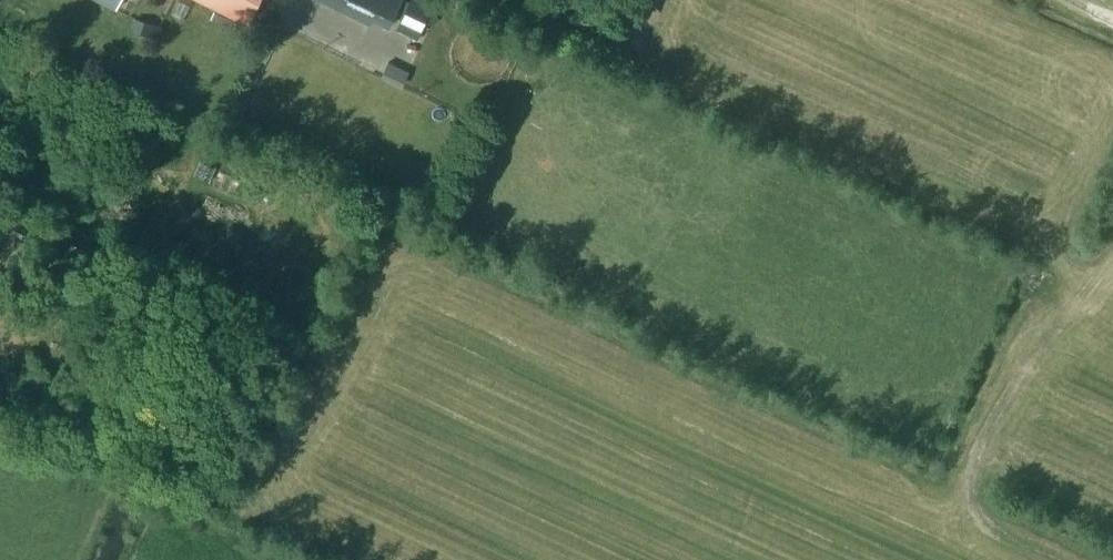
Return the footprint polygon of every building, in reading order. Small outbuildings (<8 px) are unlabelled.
[(115,10),(120,0),(95,0),(115,10)] [(368,24),(371,19),(389,28),(401,0),(319,0),(368,24)] [(403,13),(424,22),(432,5),(420,0),(409,0),(403,13)] [(137,27),(162,36),(166,25),(141,16),(137,27)]
